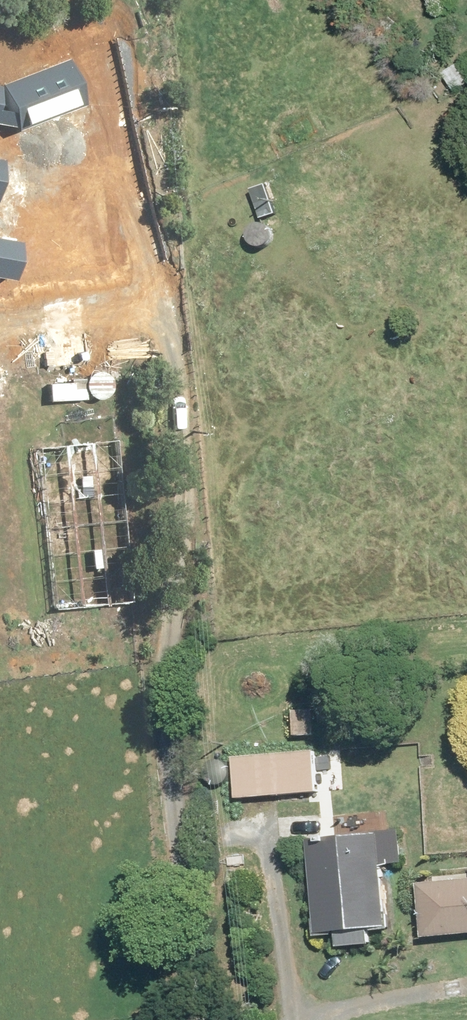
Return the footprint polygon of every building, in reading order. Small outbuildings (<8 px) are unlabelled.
[(157,128),(154,88),(99,93),(97,73),(75,76),(81,135),(157,128)] [(272,185),(252,192),(262,220),(282,213),(272,185)] [(256,253),(259,254),(261,254),(264,254),(267,253),(269,252),(271,250),(273,248),(275,246),(276,244),(276,241),(277,238),(276,236),(276,233),(275,231),(273,228),(271,226),(269,225),(266,224),(264,223),(261,223),(258,223),(256,224),(253,225),(251,227),(249,228),(248,231),(247,233),(246,236),(246,238),(246,241),(247,244),(248,246),(249,248),(251,250),(254,252),(256,253)] [(152,356),(142,274),(40,287),(51,369),(152,356)] [(86,383),(86,386),(86,392),(87,394),(89,396),(91,399),(93,400),(95,402),(98,403),(100,403),(103,403),(106,402),(108,401),(111,400),(113,398),(115,396),(116,394),(117,391),(117,388),(117,385),(117,383),(116,380),(114,378),(112,376),(110,374),(108,373),(105,372),(102,371),(100,372),(97,372),(94,373),(92,374),(90,376),(88,378),(87,381),(86,383)] [(83,400),(81,381),(46,384),(48,403),(83,400)] [(101,444),(36,450),(51,613),(116,607),(101,444)] [(321,794),(318,752),(237,759),(240,800),(321,794)] [(407,864),(403,832),(329,839),(330,848),(314,850),(322,935),(341,933),(343,949),(374,946),(373,931),(390,929),(383,866),(407,864)] [(421,882),(428,940),(466,935),(466,877),(421,882)]
